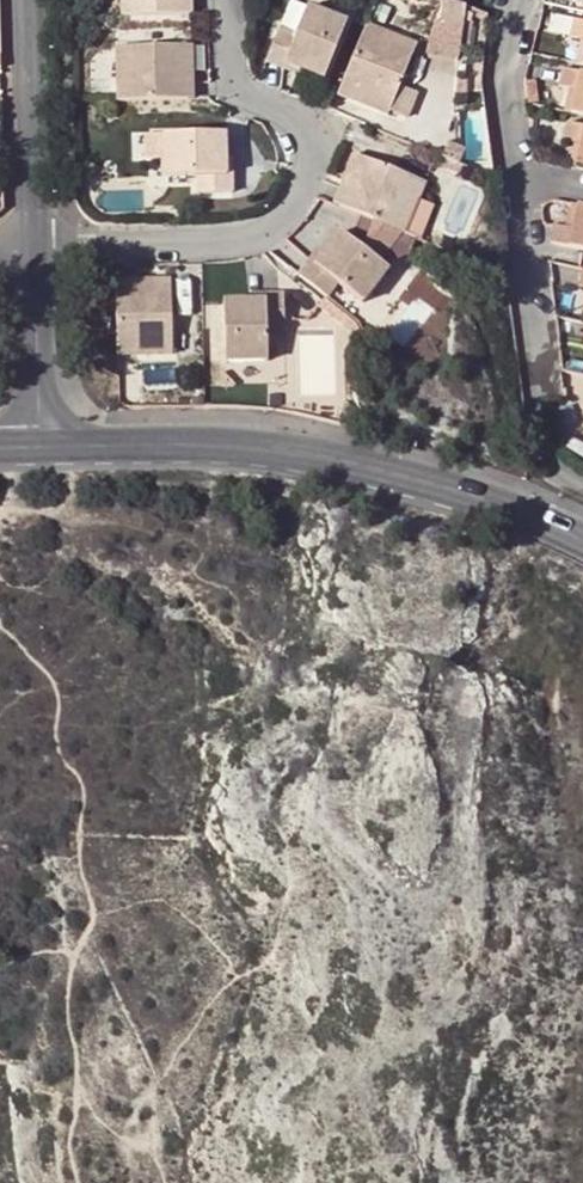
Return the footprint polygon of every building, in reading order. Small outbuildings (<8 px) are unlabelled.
[(196,16),(195,0),(127,0),(127,19),(196,16)] [(312,3),(304,0),(295,0),(285,24),(301,31),(312,3)] [(459,0),(447,0),(443,21),(466,27),(468,3),(459,0)] [(352,20),(312,3),(301,31),(285,24),(270,58),(288,66),(290,60),(305,67),(328,76),(352,20)] [(570,35),(578,37),(582,38),(582,17),(574,15),(570,35)] [(466,27),(443,21),(437,20),(430,50),(462,58),(466,27)] [(392,112),(393,109),(404,83),(420,41),(370,22),(344,87),(369,96),(366,102),(392,112)] [(582,52),(582,38),(578,37),(574,58),(581,60),(582,52)] [(193,103),(192,76),(198,76),(197,48),(121,49),(122,105),(193,103)] [(305,67),(290,60),(288,66),(303,72),(305,67)] [(558,83),(567,85),(574,87),(569,110),(582,113),(582,71),(562,66),(558,83)] [(524,81),(526,100),(538,103),(536,80),(524,81)] [(421,90),(404,83),(393,109),(411,117),(421,90)] [(569,110),(574,87),(567,85),(562,108),(569,110)] [(344,87),(342,92),(366,102),(369,96),(344,87)] [(478,90),(465,91),(466,100),(478,99),(478,90)] [(564,137),(573,139),(580,141),(575,163),(582,165),(582,123),(568,119),(564,137)] [(204,180),(205,198),(238,196),(238,179),(231,179),(231,162),(231,136),(170,137),(171,164),(171,180),(204,180)] [(152,164),(171,164),(170,137),(151,137),(152,164)] [(575,163),(580,141),(573,139),(569,161),(575,163)] [(427,180),(358,151),(347,178),(352,180),(342,205),(358,212),(406,232),(427,180)] [(465,162),(446,155),(443,162),(461,170),(465,162)] [(96,167),(86,178),(95,186),(104,174),(96,167)] [(342,205),(352,180),(347,178),(336,203),(342,205)] [(576,201),(567,199),(562,223),(570,224),(576,201)] [(570,224),(562,223),(554,221),(549,239),(582,246),(582,203),(576,201),(570,224)] [(354,240),(345,233),(330,253),(319,266),(315,262),(303,277),(329,298),(341,282),(354,240)] [(432,242),(451,250),(454,243),(435,235),(432,242)] [(354,240),(341,282),(365,301),(390,269),(354,240)] [(315,262),(319,266),(330,253),(325,249),(315,262)] [(175,353),(173,277),(146,278),(146,282),(120,282),(122,354),(175,353)] [(270,304),(270,310),(254,310),(229,312),(230,371),(272,370),(271,337),(289,337),(288,304),(270,304)]
